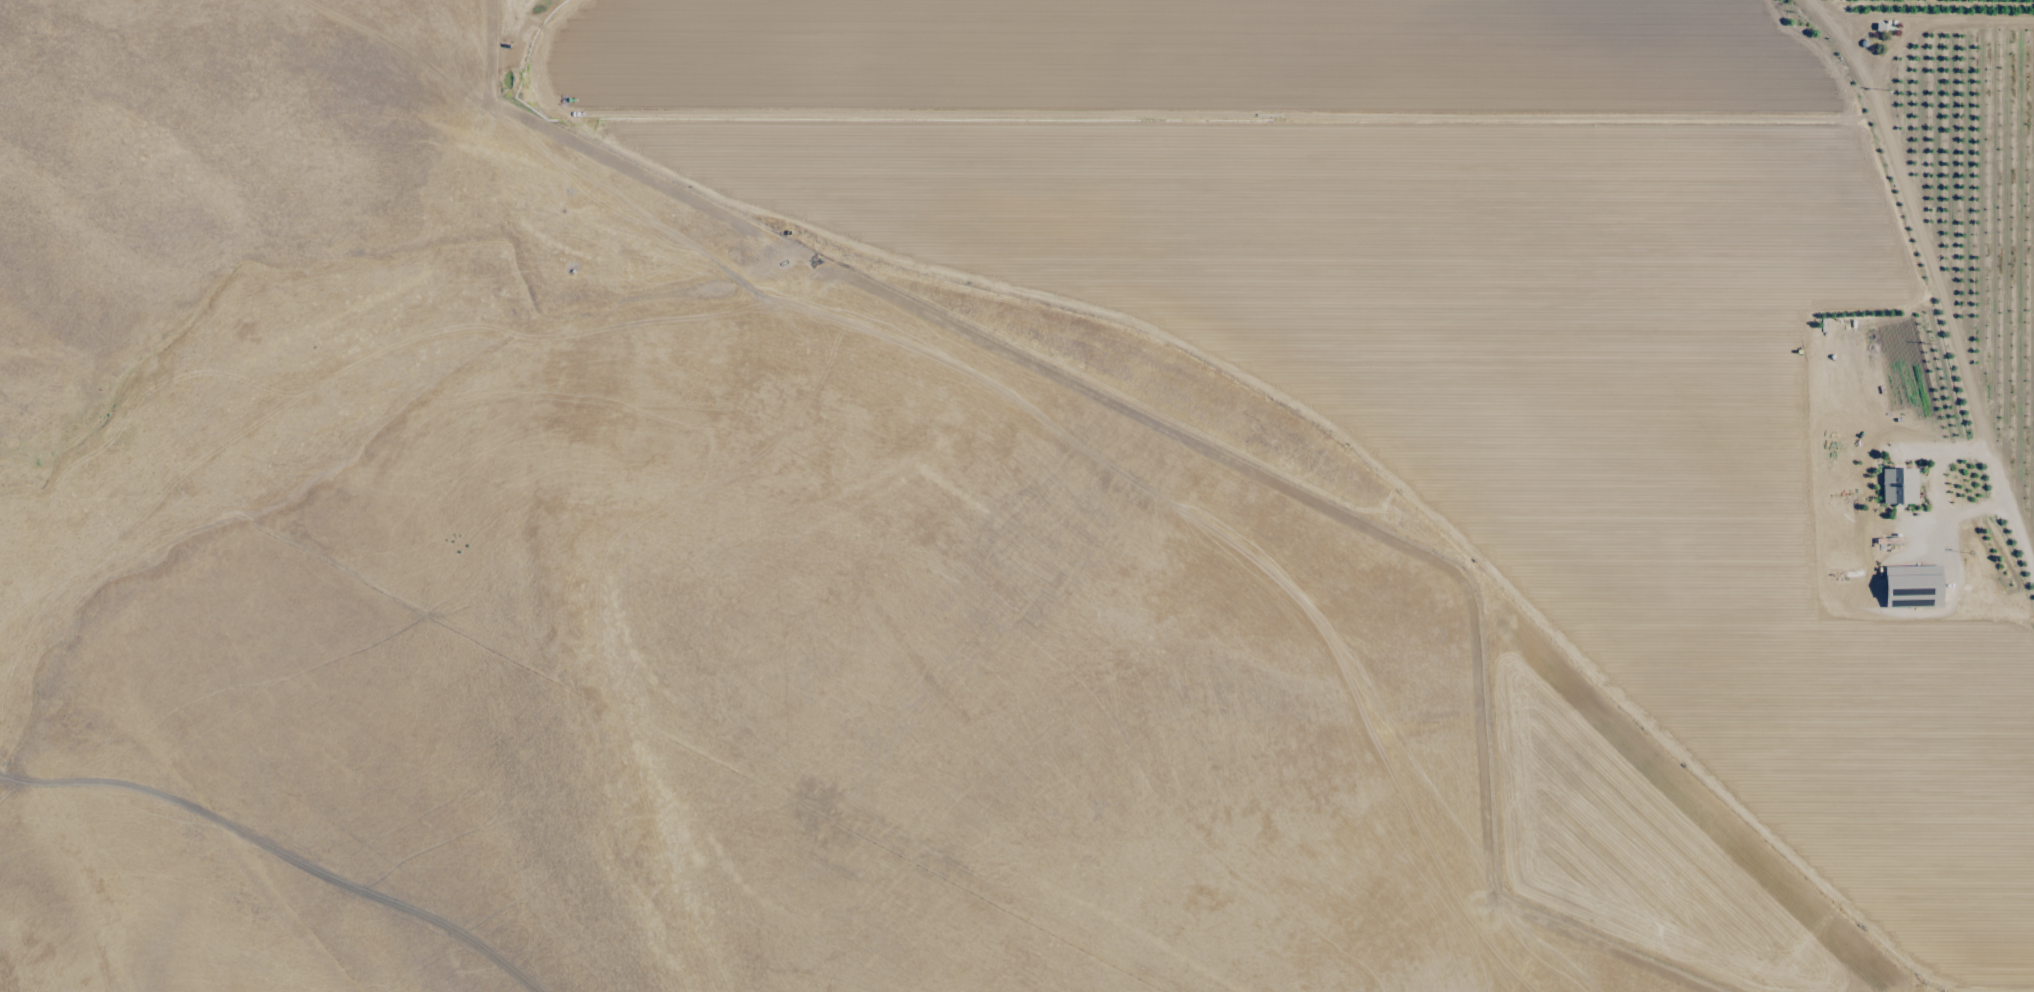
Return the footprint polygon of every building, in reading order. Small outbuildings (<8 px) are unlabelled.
[(1881,468),(1882,504),(1916,503),(1915,468),(1881,468)]
